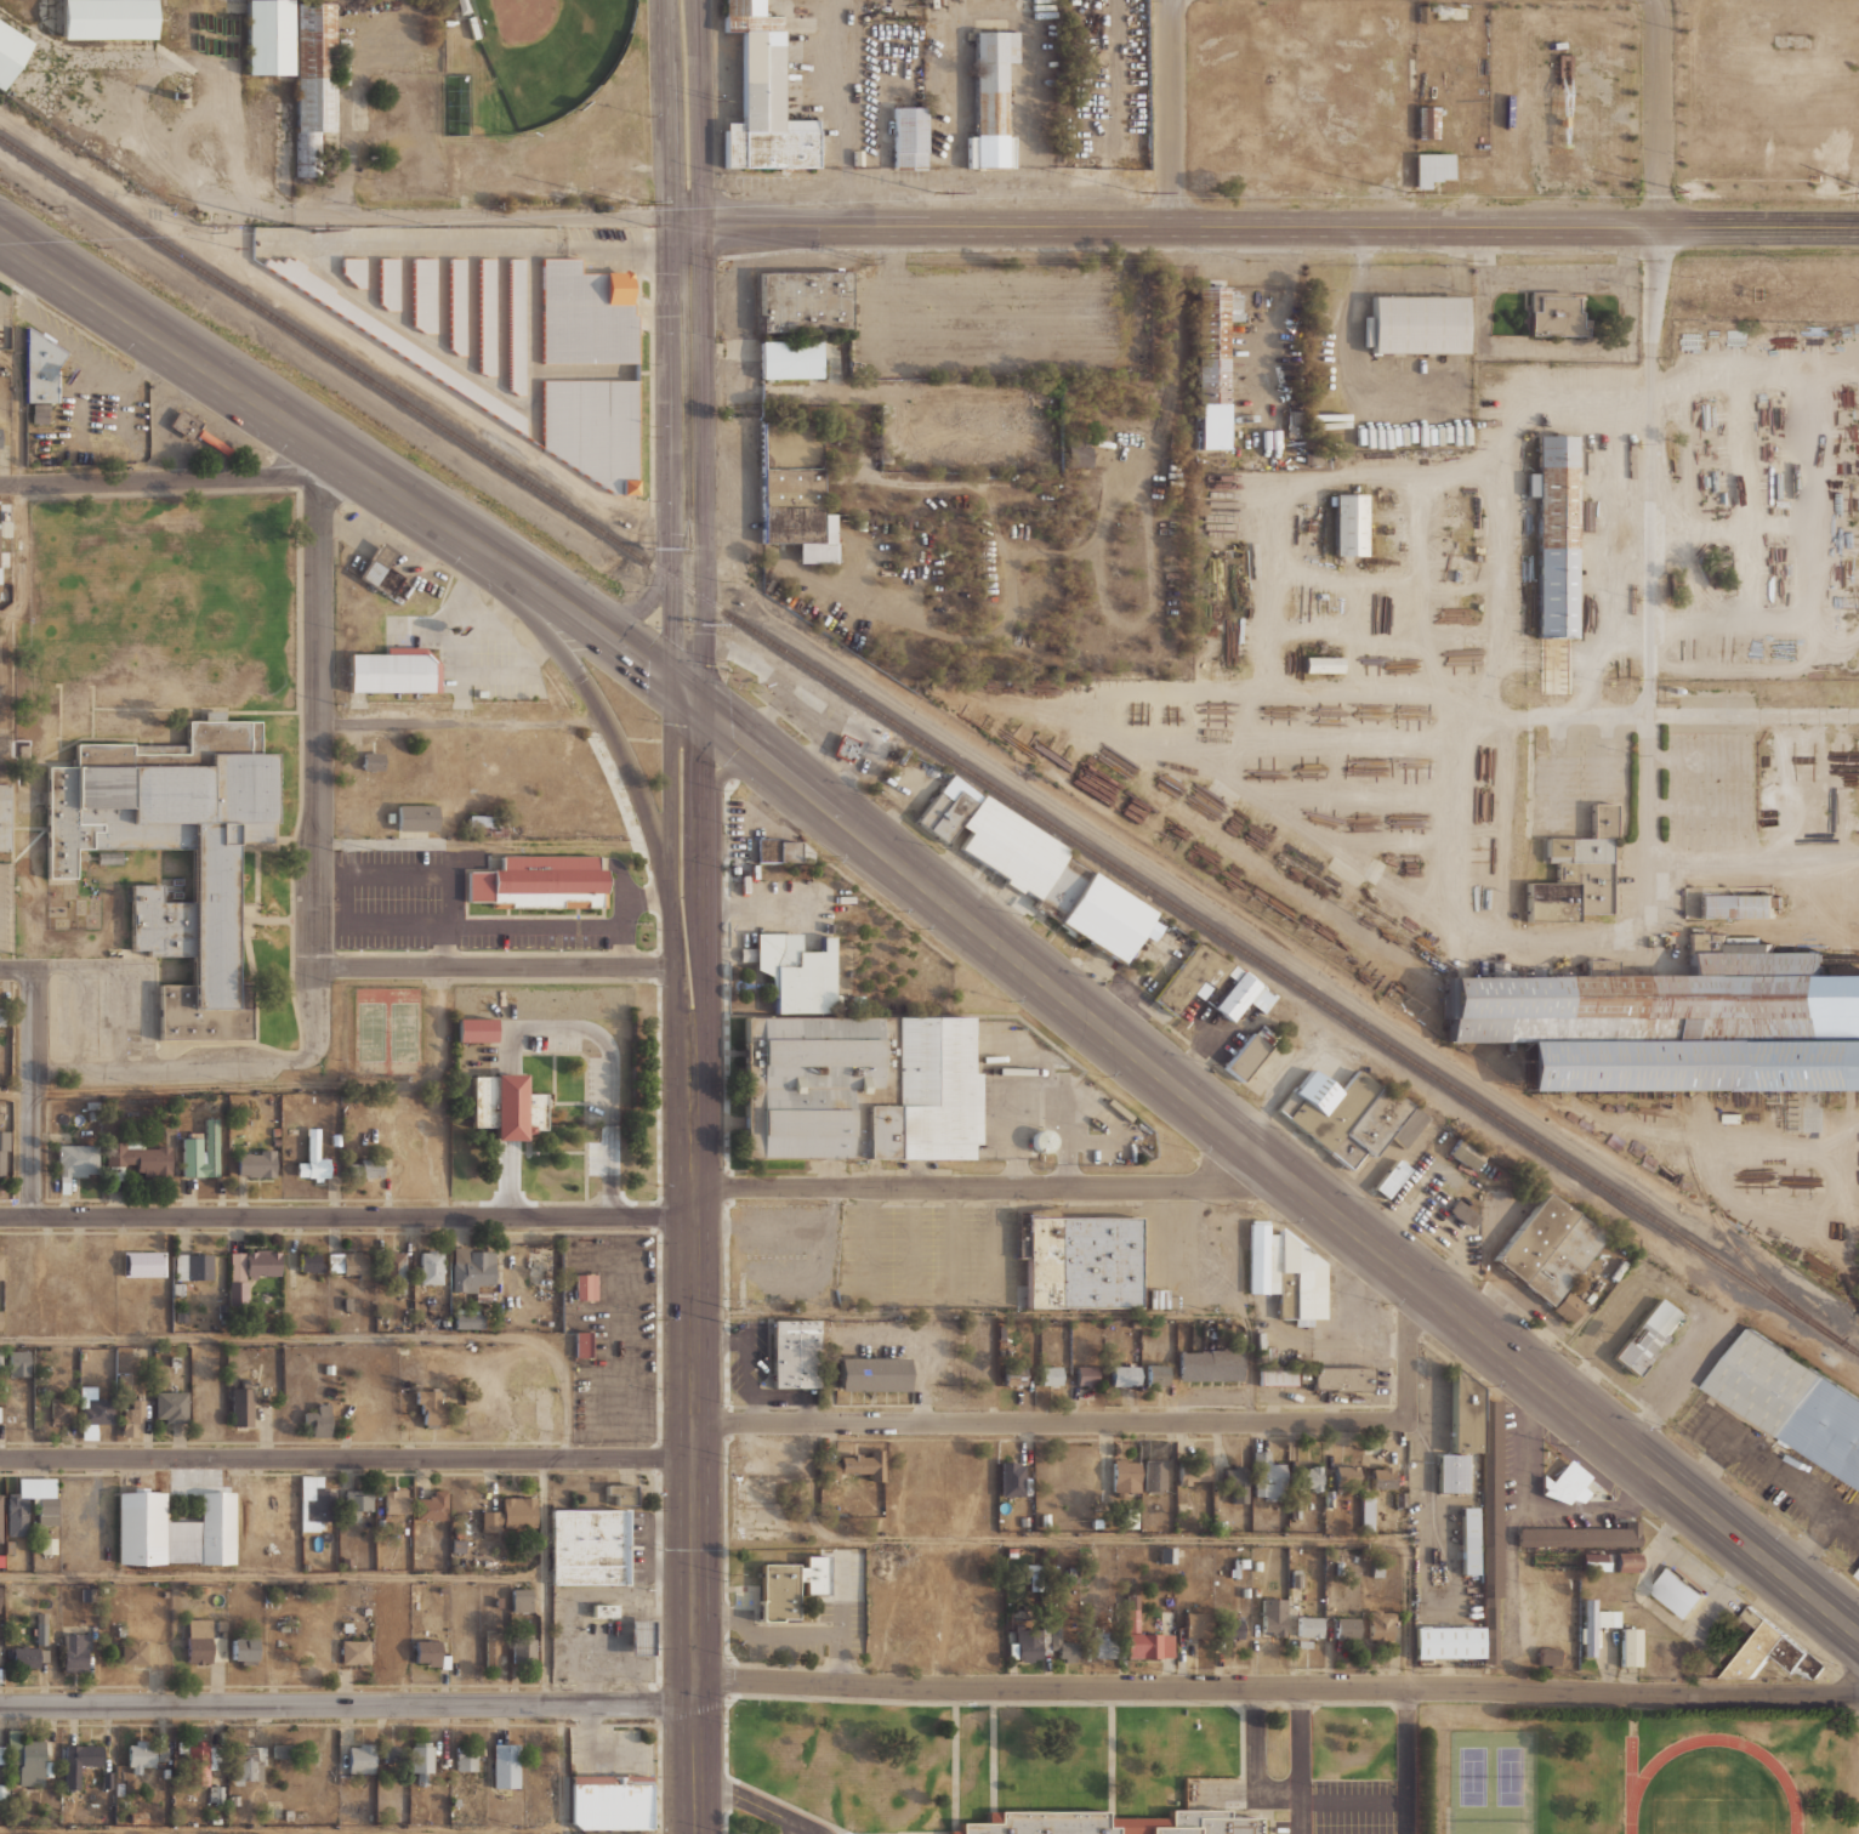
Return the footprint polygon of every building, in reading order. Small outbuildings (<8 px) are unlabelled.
[(63,38),(63,0),(155,0),(155,38),(63,38)] [(243,74),(243,0),(289,0),(288,75),(243,74)] [(722,30),(722,0),(761,0),(761,16),(777,16),(777,119),(814,119),(814,167),(722,167),(722,123),(738,123),(738,30),(722,30)] [(324,131),(324,158),(314,158),(314,176),(297,176),(297,131),(294,131),(294,4),(331,4),(331,38),(346,38),(346,84),(331,84),(332,131),(324,131)] [(472,15),(466,17),(472,39),(478,38),(472,15)] [(4,90),(0,87),(0,20),(34,42),(4,90)] [(971,136),(971,32),(1013,32),(1013,62),(1002,62),(1002,136),(1011,136),(1011,167),(965,167),(965,136),(971,136)] [(921,169),(891,169),(891,107),(921,107),(921,169)] [(1417,107),(1444,107),(1444,114),(1438,114),(1438,138),(1417,138),(1417,107)] [(1451,177),(1438,177),(1438,181),(1427,181),(1427,188),(1414,188),(1414,153),(1451,153),(1451,177)] [(334,180),(322,180),(322,165),(334,165),(334,180)] [(341,273),(341,257),(364,257),(364,286),(354,286),(341,273)] [(377,302),(377,257),(397,257),(397,310),(385,310),(377,302)] [(411,324),(411,257),(436,257),(436,331),(421,331),(411,324)] [(449,348),(449,257),(464,257),(464,354),(455,354),(449,348)] [(478,370),(478,257),(494,257),(494,375),(484,375),(478,370)] [(508,388),(508,257),(523,257),(523,394),(513,394),(508,388)] [(624,279),(624,303),(629,303),(629,314),(631,314),(631,363),(541,363),(541,257),(578,257),(578,273),(619,273),(621,269),(626,276),(624,279)] [(756,331),(756,272),(843,272),(843,331),(756,331)] [(1239,294),(1239,311),(1244,311),(1244,319),(1237,319),(1237,320),(1226,320),(1226,448),(1198,448),(1198,288),(1224,288),(1224,290),(1235,290),(1235,294),(1239,294)] [(1580,297),(1580,318),(1588,318),(1588,335),(1527,335),(1527,291),(1567,291),(1567,297),(1580,297)] [(1368,314),(1368,296),(1461,296),(1461,353),(1369,353),(1369,354),(1360,354),(1360,314),(1368,314)] [(27,327),(28,325),(40,334),(42,331),(55,339),(53,342),(69,352),(68,353),(58,369),(58,402),(27,402),(27,327)] [(818,377),(757,377),(757,341),(818,341),(818,377)] [(541,447),(541,380),(631,380),(631,495),(610,495),(541,447)] [(47,424),(33,424),(33,403),(47,403),(47,424)] [(194,435),(192,439),(170,425),(180,409),(201,424),(199,428),(232,449),(228,456),(194,435)] [(1290,410),(1301,410),(1301,437),(1285,437),(1285,424),(1290,424),(1290,410)] [(794,543),(757,543),(757,422),(818,422),(818,513),(831,513),(831,563),(794,563),(794,543)] [(1535,495),(1527,495),(1527,473),(1535,473),(1535,436),(1571,436),(1571,638),(1536,638),(1535,495)] [(1065,459),(1065,437),(1087,437),(1087,447),(1088,447),(1088,467),(1068,467),(1068,459),(1065,459)] [(1361,556),(1331,556),(1331,494),(1361,494),(1361,556)] [(376,543),(392,552),(382,567),(398,578),(386,596),(356,575),(376,543)] [(437,663),(437,692),(346,692),(346,654),(383,654),(383,647),(422,647),(437,663)] [(1340,672),(1302,672),(1302,657),(1340,657),(1340,672)] [(83,744),(83,766),(52,767),(53,879),(85,879),(85,848),(101,848),(101,831),(110,831),(109,821),(85,822),(85,810),(138,808),(138,824),(201,823),(201,901),(166,902),(166,884),(135,885),(136,948),(153,947),(153,956),(203,956),(204,984),(165,984),(166,1038),(260,1037),(258,994),(240,994),(239,840),(282,839),(280,755),(263,755),(263,722),(195,723),(197,755),(137,756),(137,744),(83,744)] [(830,754),(838,733),(858,742),(848,762),(830,754)] [(381,770),(363,770),(363,753),(381,753),(381,770)] [(959,827),(942,844),(913,821),(951,774),(979,795),(959,827)] [(16,853),(16,783),(0,783),(0,853),(16,853)] [(1035,899),(1018,888),(1016,892),(1000,882),(1002,879),(956,848),(967,833),(959,827),(979,795),(980,793),(1067,850),(1063,856),(1035,899)] [(1588,837),(1588,804),(1613,804),(1613,837),(1608,837),(1608,913),(1554,914),(1554,862),(1544,862),(1544,837),(1588,837)] [(433,829),(394,829),(394,805),(433,805),(433,829)] [(502,835),(465,835),(465,814),(502,814),(502,835)] [(798,841),(811,851),(813,851),(813,862),(777,862),(755,862),(755,839),(777,839),(777,841),(798,841)] [(598,905),(488,905),(488,901),(465,901),(465,871),(488,871),(488,869),(498,869),(498,856),(593,856),(593,869),(598,869),(598,905)] [(1063,856),(1149,912),(1147,916),(1161,926),(1152,941),(1137,931),(1116,963),(1052,921),(1053,920),(1030,905),(1035,899),(1063,856)] [(1574,921),(1524,921),(1523,882),(1574,882),(1574,921)] [(1772,918),(1695,918),(1695,895),(1770,895),(1772,918)] [(1687,933),(1726,932),(1726,936),(1758,936),(1758,943),(1767,943),(1767,952),(1817,952),(1817,1040),(1443,1041),(1443,976),(1684,976),(1684,952),(1687,952),(1687,933)] [(771,1016),(771,997),(767,976),(751,969),(751,933),(798,933),(798,950),(817,950),(817,936),(830,936),(830,1016),(771,1016)] [(1227,1021),(1210,1006),(1239,971),(1260,989),(1247,1003),(1245,1000),(1227,1021)] [(972,1145),(963,1145),(963,1159),(739,1159),(739,1017),(963,1017),(963,1073),(972,1073),(972,1145)] [(491,1041),(453,1041),(453,1018),(491,1018),(491,1041)] [(1238,1081),(1221,1068),(1250,1033),(1267,1046),(1238,1081)] [(1517,1041),(1858,1040),(1858,1090),(1517,1091),(1517,1041)] [(1325,1152),(1274,1111),(1308,1069),(1336,1092),(1354,1069),(1377,1088),(1325,1152)] [(468,1126),(468,1077),(488,1077),(488,1074),(518,1074),(518,1094),(540,1094),(540,1129),(530,1129),(530,1131),(528,1131),(528,1134),(518,1134),(518,1140),(488,1140),(488,1126),(468,1126)] [(1377,1088),(1380,1084),(1408,1106),(1423,1119),(1402,1147),(1385,1134),(1368,1157),(1361,1151),(1347,1169),(1325,1152),(1377,1088)] [(218,1118),(206,1118),(206,1136),(183,1136),(183,1175),(218,1175),(218,1118)] [(1031,1143),(1047,1152),(1056,1136),(1041,1128),(1031,1143)] [(10,1129),(0,1129),(0,1177),(10,1177),(10,1129)] [(329,1157),(318,1157),(318,1136),(308,1136),(308,1160),(299,1160),(299,1180),(329,1180),(329,1157)] [(1472,1170),(1446,1154),(1456,1139),(1482,1153),(1472,1170)] [(171,1141),(106,1142),(106,1165),(141,1165),(141,1176),(172,1176),(171,1141)] [(100,1143),(58,1143),(58,1177),(100,1177),(100,1143)] [(274,1152),(237,1152),(237,1176),(274,1176),(274,1152)] [(1385,1198),(1371,1187),(1394,1158),(1408,1169),(1385,1198)] [(382,1177),(382,1159),(352,1159),(352,1177),(382,1177)] [(1455,1198),(1455,1199),(1477,1217),(1467,1228),(1445,1210),(1446,1209),(1429,1196),(1439,1185),(1455,1198)] [(1518,1282),(1490,1259),(1542,1193),(1574,1214),(1518,1282)] [(1135,1307),(1023,1307),(1023,1236),(1019,1236),(1019,1210),(1054,1206),(1054,1217),(1135,1217),(1135,1307)] [(1574,1214),(1607,1234),(1548,1306),(1518,1282),(1574,1214)] [(1278,1293),(1247,1293),(1247,1223),(1249,1223),(1249,1220),(1267,1220),(1267,1223),(1268,1223),(1268,1233),(1278,1233),(1278,1230),(1279,1230),(1279,1227),(1280,1226),(1324,1261),(1323,1262),(1323,1318),(1278,1318),(1278,1293)] [(453,1291),(482,1291),(482,1282),(495,1282),(495,1245),(453,1245),(453,1291)] [(280,1249),(229,1249),(229,1300),(246,1300),(246,1276),(280,1276),(280,1249)] [(300,1271),(323,1271),(323,1250),(300,1250),(300,1271)] [(407,1250),(383,1250),(383,1282),(407,1282),(407,1250)] [(443,1284),(443,1250),(420,1250),(420,1284),(443,1284)] [(369,1251),(329,1251),(329,1276),(369,1276),(369,1251)] [(212,1279),(212,1253),(176,1253),(176,1279),(212,1279)] [(595,1299),(574,1299),(574,1273),(595,1273),(595,1299)] [(1166,1289),(1166,1295),(1175,1295),(1175,1307),(1148,1307),(1148,1289),(1166,1289)] [(1565,1290),(1584,1305),(1568,1323),(1551,1308),(1565,1290)] [(1633,1375),(1609,1356),(1658,1298),(1682,1317),(1633,1375)] [(455,1328),(483,1328),(483,1308),(455,1308),(455,1328)] [(1314,1325),(1294,1325),(1294,1315),(1314,1315),(1314,1325)] [(815,1321),(815,1387),(769,1387),(769,1321),(815,1321)] [(1747,1327),(1858,1400),(1858,1489),(1700,1385),(1723,1356),(1747,1327)] [(586,1357),(574,1357),(574,1332),(586,1332),(586,1357)] [(29,1350),(10,1350),(10,1375),(29,1375),(29,1350)] [(1179,1380),(1243,1380),(1243,1350),(1179,1350),(1179,1380)] [(908,1357),(838,1357),(838,1390),(908,1390),(908,1357)] [(1169,1385),(1169,1363),(1148,1363),(1148,1385),(1169,1385)] [(1097,1364),(1076,1364),(1076,1385),(1097,1385),(1097,1364)] [(1112,1385),(1141,1385),(1141,1364),(1112,1364),(1112,1385)] [(1062,1365),(1041,1365),(1041,1385),(1062,1385),(1062,1365)] [(1005,1367),(1005,1385),(1025,1385),(1025,1367),(1005,1367)] [(1307,1378),(1298,1378),(1298,1368),(1307,1368),(1307,1378)] [(1311,1368),(1369,1368),(1369,1391),(1331,1391),(1331,1390),(1311,1390),(1311,1368)] [(1295,1385),(1260,1385),(1260,1370),(1295,1370),(1295,1385)] [(114,1399),(98,1398),(100,1386),(80,1385),(79,1438),(101,1438),(101,1425),(114,1425),(114,1399)] [(252,1426),(252,1385),(232,1385),(232,1426),(252,1426)] [(442,1427),(442,1389),(416,1389),(416,1415),(425,1415),(425,1427),(442,1427)] [(188,1423),(188,1390),(155,1390),(155,1423),(188,1423)] [(75,1424),(75,1398),(51,1398),(51,1424),(75,1424)] [(132,1408),(123,1408),(123,1436),(143,1436),(143,1398),(132,1398),(132,1408)] [(1494,1663),(1483,1663),(1483,1401),(1500,1401),(1500,1596),(1494,1596),(1494,1663)] [(314,1425),(314,1436),(329,1436),(329,1403),(317,1403),(317,1413),(303,1413),(303,1425),(314,1425)] [(841,1450),(841,1474),(868,1474),(868,1480),(883,1480),(883,1450),(841,1450)] [(1253,1497),(1281,1497),(1281,1461),(1268,1461),(1268,1450),(1253,1450),(1253,1497)] [(1465,1492),(1437,1492),(1437,1454),(1465,1454),(1465,1492)] [(1139,1458),(1113,1458),(1113,1497),(1139,1497),(1139,1458)] [(1166,1458),(1145,1458),(1145,1493),(1166,1493),(1166,1458)] [(1580,1486),(1587,1492),(1579,1503),(1571,1497),(1565,1504),(1540,1494),(1540,1493),(1567,1459),(1587,1476),(1580,1486)] [(822,1481),(836,1481),(836,1460),(822,1460),(822,1481)] [(1001,1495),(1023,1495),(1023,1460),(1001,1460),(1001,1495)] [(1179,1484),(1210,1484),(1210,1461),(1179,1461),(1179,1484)] [(1398,1464),(1371,1464),(1371,1488),(1398,1488),(1398,1464)] [(1300,1489),(1323,1489),(1323,1465),(1300,1465),(1300,1489)] [(1335,1486),(1358,1486),(1358,1465),(1335,1465),(1335,1486)] [(1247,1501),(1247,1466),(1224,1466),(1224,1492),(1232,1492),(1232,1501),(1247,1501)] [(58,1476),(19,1476),(19,1489),(7,1489),(7,1535),(30,1535),(30,1524),(58,1524),(58,1476)] [(334,1520),(334,1486),(306,1486),(306,1520),(334,1520)] [(266,1515),(300,1515),(300,1487),(266,1487),(266,1515)] [(408,1488),(386,1488),(386,1512),(408,1512),(408,1488)] [(373,1489),(346,1489),(346,1520),(359,1520),(359,1510),(373,1510),(373,1489)] [(448,1489),(426,1489),(426,1498),(416,1498),(416,1520),(448,1520),(448,1489)] [(234,1492),(233,1563),(116,1563),(116,1492),(164,1492),(164,1521),(200,1521),(200,1492),(234,1492)] [(501,1497),(501,1510),(482,1510),(482,1531),(501,1531),(501,1528),(535,1528),(535,1497),(501,1497)] [(1375,1497),(1361,1497),(1361,1528),(1375,1528),(1375,1497)] [(1478,1573),(1460,1573),(1460,1506),(1478,1506),(1478,1573)] [(626,1583),(550,1583),(550,1509),(626,1509),(626,1583)] [(1121,1514),(1122,1528),(1137,1527),(1136,1512),(1121,1514)] [(1517,1528),(1625,1528),(1625,1521),(1638,1521),(1638,1545),(1517,1545),(1517,1528)] [(1159,1548),(1159,1562),(1175,1562),(1175,1548),(1159,1548)] [(1614,1552),(1637,1552),(1637,1572),(1614,1572),(1614,1552)] [(1604,1571),(1580,1571),(1580,1554),(1604,1554),(1604,1571)] [(792,1580),(792,1618),(773,1618),(773,1620),(752,1620),(752,1599),(757,1599),(757,1563),(792,1563),(792,1567),(801,1567),(801,1556),(824,1556),(824,1594),(801,1594),(801,1580),(792,1580)] [(1370,1562),(1370,1575),(1381,1575),(1381,1562),(1370,1562)] [(1041,1563),(1027,1563),(1027,1584),(1041,1584),(1041,1563)] [(1684,1618),(1649,1590),(1667,1567),(1702,1595),(1684,1618)] [(1068,1568),(1067,1582),(1076,1582),(1078,1568),(1068,1568)] [(531,1583),(512,1583),(512,1611),(531,1611),(531,1583)] [(1127,1658),(1172,1658),(1172,1634),(1138,1634),(1138,1594),(1127,1594),(1127,1658)] [(1287,1597),(1262,1597),(1262,1636),(1287,1636),(1287,1597)] [(1581,1642),(1577,1642),(1577,1626),(1581,1626),(1581,1599),(1593,1599),(1593,1609),(1619,1609),(1619,1626),(1593,1626),(1593,1656),(1581,1656),(1581,1642)] [(614,1618),(590,1618),(590,1605),(614,1605),(614,1618)] [(1747,1605),(1823,1665),(1813,1677),(1796,1664),(1790,1671),(1768,1653),(1750,1676),(1718,1676),(1757,1629),(1740,1614),(1747,1605)] [(410,1622),(411,1607),(398,1606),(397,1622),(410,1622)] [(36,1611),(36,1642),(49,1642),(49,1611),(36,1611)] [(1211,1611),(1184,1611),(1184,1637),(1211,1637),(1211,1611)] [(1369,1642),(1394,1642),(1394,1611),(1369,1611),(1369,1642)] [(1323,1614),(1298,1614),(1298,1637),(1321,1637),(1323,1614)] [(1335,1639),(1359,1639),(1359,1617),(1335,1617),(1335,1639)] [(187,1663),(212,1663),(212,1618),(187,1618),(187,1663)] [(1243,1637),(1243,1619),(1222,1619),(1222,1637),(1243,1637)] [(652,1654),(630,1654),(630,1620),(652,1620),(652,1654)] [(1477,1657),(1411,1657),(1411,1626),(1477,1626),(1477,1657)] [(402,1628),(377,1628),(377,1663),(402,1663),(402,1628)] [(1619,1665),(1619,1628),(1637,1628),(1637,1665),(1619,1665)] [(1045,1629),(1045,1650),(1058,1650),(1058,1662),(1079,1662),(1079,1639),(1062,1639),(1062,1629),(1045,1629)] [(1095,1658),(1115,1658),(1115,1631),(1095,1631),(1095,1658)] [(63,1671),(89,1671),(89,1634),(64,1634),(63,1671)] [(499,1634),(485,1634),(485,1667),(499,1667),(499,1634)] [(1041,1660),(1041,1634),(1011,1634),(1011,1660),(1041,1660)] [(256,1636),(229,1636),(229,1663),(256,1663),(256,1636)] [(512,1663),(535,1663),(535,1636),(512,1636),(512,1663)] [(121,1663),(148,1663),(148,1637),(121,1637),(121,1663)] [(370,1640),(342,1640),(342,1663),(370,1663),(370,1640)] [(439,1640),(416,1640),(416,1667),(439,1667),(439,1640)] [(13,1668),(49,1668),(49,1646),(13,1646),(13,1668)] [(1558,1665),(1537,1665),(1537,1647),(1558,1647),(1558,1665)] [(19,1784),(46,1784),(46,1741),(19,1741),(19,1784)] [(178,1754),(187,1754),(187,1784),(212,1784),(212,1741),(178,1741),(178,1754)] [(433,1741),(413,1741),(413,1783),(433,1783),(433,1741)] [(374,1743),(348,1743),(348,1773),(374,1773),(374,1743)] [(493,1743),(493,1788),(519,1788),(519,1743),(493,1743)] [(292,1744),(273,1744),(273,1758),(292,1758),(292,1744)] [(66,1789),(76,1789),(76,1766),(106,1766),(106,1745),(66,1745),(66,1789)] [(169,1745),(129,1745),(129,1772),(155,1772),(155,1759),(169,1759),(169,1745)] [(266,1745),(233,1745),(233,1782),(266,1782),(266,1745)] [(403,1745),(384,1746),(385,1766),(404,1765),(403,1745)] [(456,1771),(477,1771),(477,1750),(456,1750),(456,1771)] [(112,1772),(102,1771),(102,1789),(112,1789),(112,1772)] [(568,1822),(568,1775),(646,1775),(646,1828),(575,1828),(568,1822)] [(1261,1817),(1261,1833),(950,1833),(950,1832),(961,1832),(961,1823),(989,1823),(989,1812),(1109,1812),(1109,1817),(1170,1817),(1170,1811),(1229,1811),(1229,1817),(1261,1817)]
